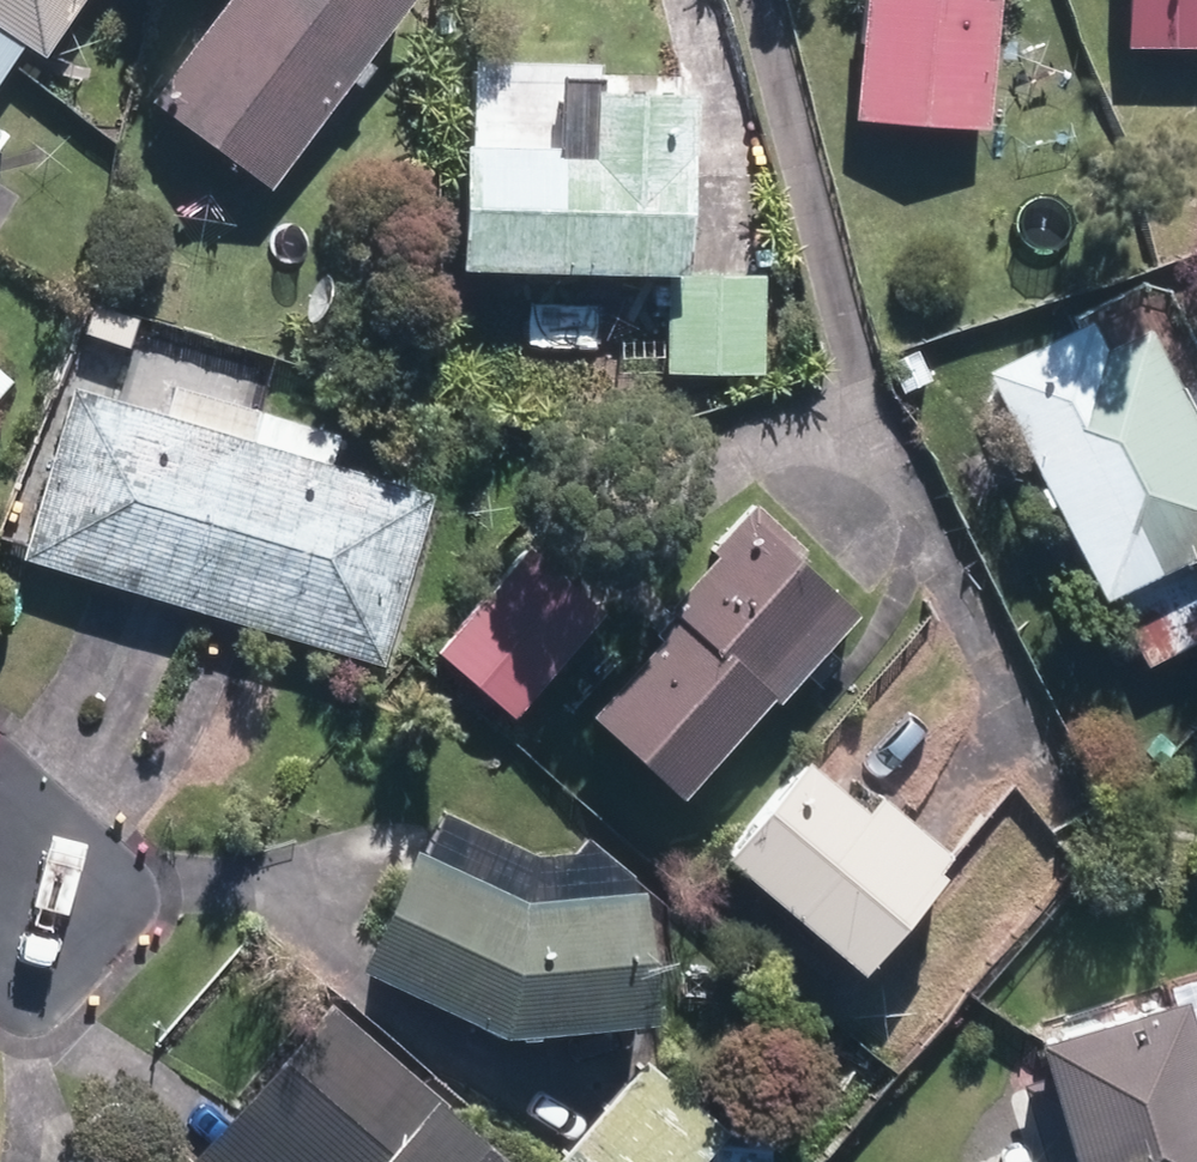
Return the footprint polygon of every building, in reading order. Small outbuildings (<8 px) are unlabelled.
[(24,53),(28,46),(50,61),(89,0),(0,0),(0,38),(24,53)] [(273,197),(355,86),(362,91),(377,72),(369,66),(418,0),(234,0),(153,109),(273,197)] [(840,126),(975,136),(985,4),(978,4),(979,0),(850,0),(840,126)] [(1114,54),(1196,53),(1196,0),(1113,0),(1114,54)] [(0,38),(0,91),(24,53),(0,38)] [(674,102),(573,100),(571,165),(534,164),(534,154),(445,152),(442,279),(669,285),(674,102)] [(10,138),(0,132),(0,154),(10,138)] [(755,379),(756,287),(662,286),(661,378),(755,379)] [(974,378),(1087,605),(1196,551),(1196,459),(1133,331),(1087,354),(1074,329),(974,378)] [(198,615),(249,442),(77,391),(25,562),(198,615)] [(249,444),(198,615),(374,667),(427,496),(249,444)] [(850,619),(739,517),(652,610),(667,624),(571,726),(658,806),(753,704),(763,712),(850,619)] [(594,620),(516,554),(426,658),(504,724),(594,620)] [(709,865),(840,980),(940,867),(866,802),(854,816),(797,767),(709,865)] [(486,1043),(635,1030),(626,897),(517,905),(384,853),(342,972),(486,1043)] [(1034,1161),(1196,1161),(1196,1119),(1181,1062),(1196,1057),(1196,980),(1040,1024),(1045,1040),(1016,1048),(1027,1090),(1015,1094),(1034,1161)] [(446,1112),(450,1107),(328,1005),(197,1161),(506,1161),(446,1112)] [(717,1137),(636,1066),(552,1161),(695,1161),(717,1137)]
